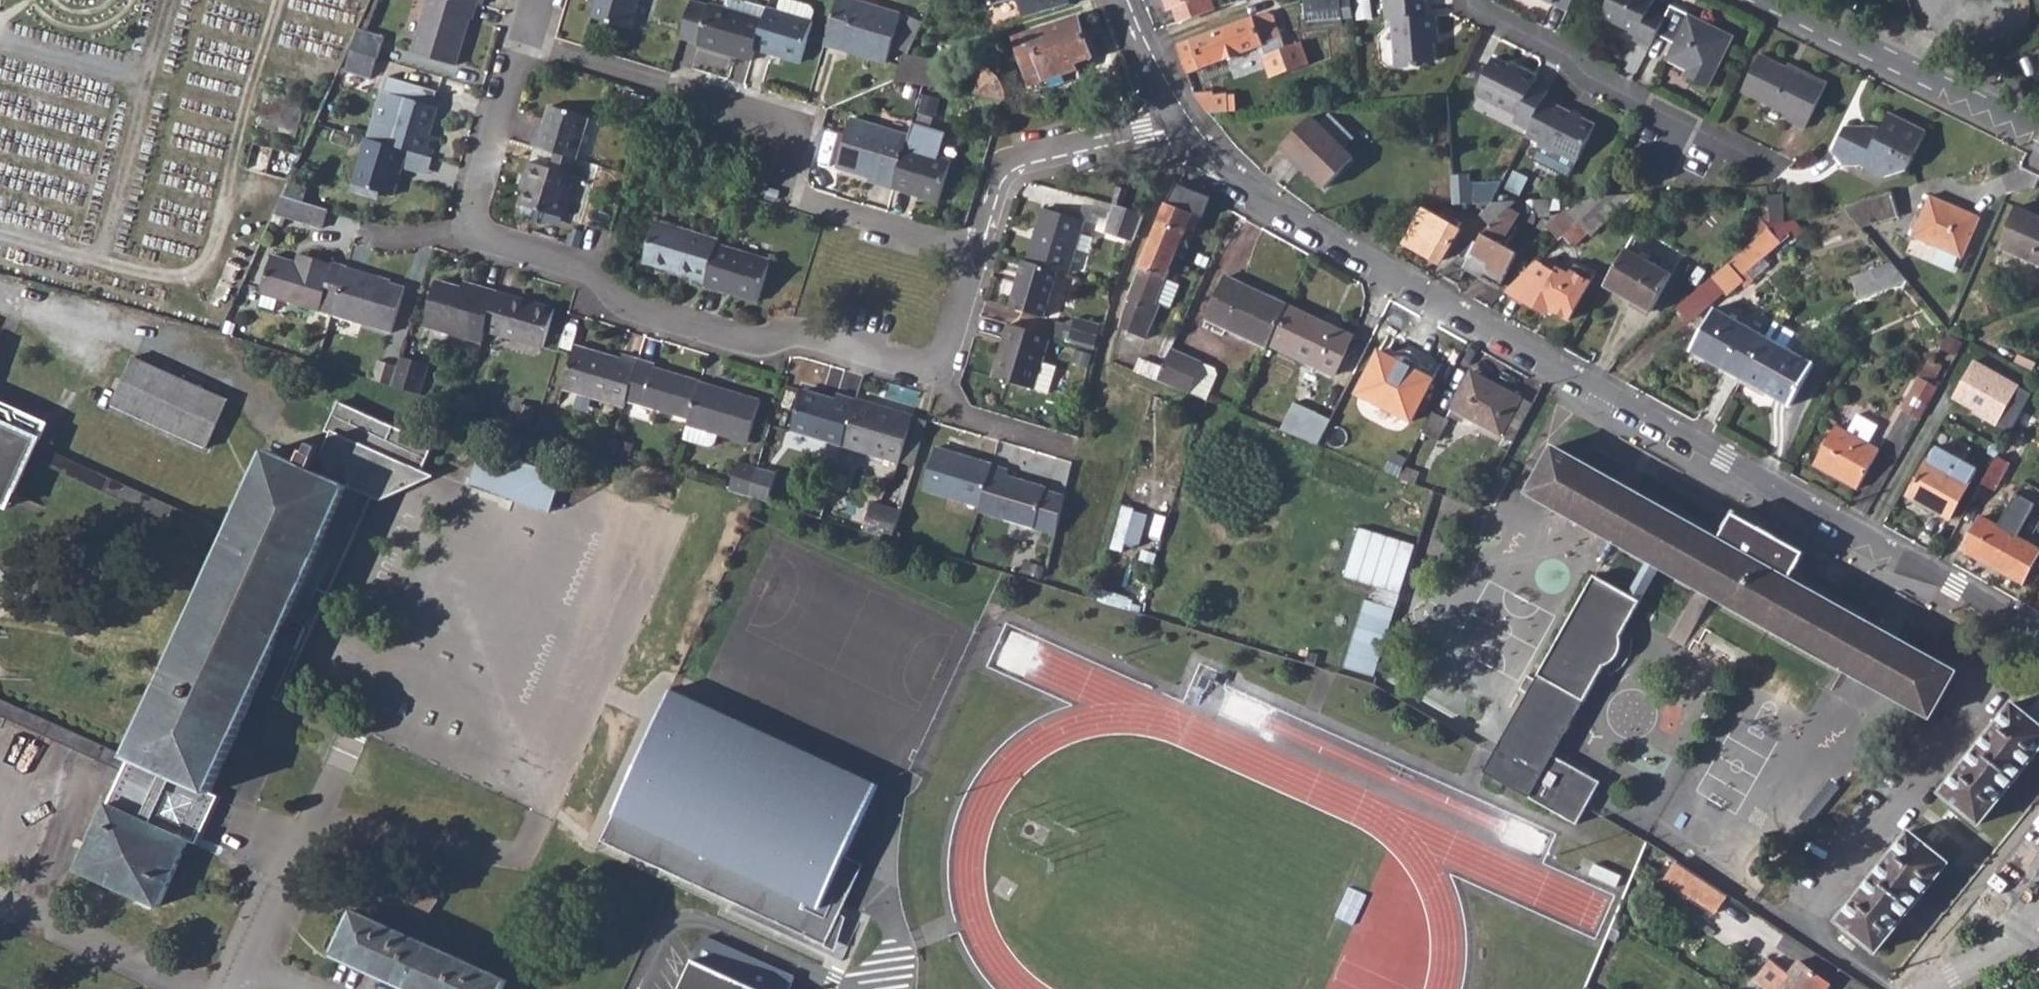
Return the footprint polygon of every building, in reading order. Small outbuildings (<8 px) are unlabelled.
[(460,0),(425,0),(409,50),(452,65),(466,17),(468,18),(473,4),(460,0)] [(596,14),(634,26),(642,0),(600,0),(596,14)] [(695,0),(691,0),(680,36),(700,42),(712,5),(695,0)] [(757,47),(802,61),(814,23),(812,22),(816,12),(812,6),(793,0),(782,0),(778,11),(768,8),(765,20),(757,47)] [(1025,19),(1072,5),(1070,0),(1019,0),(1025,19)] [(1168,10),(1173,8),(1178,23),(1212,10),(1208,0),(1164,0),(1168,10)] [(1352,0),(1315,0),(1317,11),(1353,8),(1352,0)] [(1385,14),(1391,14),(1395,62),(1415,61),(1415,56),(1428,55),(1427,28),(1437,27),(1436,10),(1431,10),(1430,0),(1384,0),(1385,14)] [(1553,3),(1569,10),(1574,0),(1555,0),(1553,3)] [(1649,48),(1656,34),(1667,12),(1651,5),(1653,0),(1608,0),(1601,16),(1636,33),(1633,40),(1649,48)] [(700,44),(752,61),(757,47),(765,20),(712,3),(712,5),(700,42),(700,44)] [(1673,42),(1688,13),(1671,5),(1667,12),(1656,34),(1673,42)] [(838,6),(823,53),(884,72),(899,25),(838,6)] [(1673,42),(1665,59),(1686,69),(1684,74),(1709,85),(1734,35),(1688,13),(1673,42)] [(1279,49),(1276,39),(1268,18),(1260,14),(1167,49),(1175,64),(1181,74),(1187,73),(1255,47),(1259,56),(1257,57),(1265,79),(1303,65),(1294,43),(1279,49)] [(1080,18),(1018,39),(1037,96),(1054,90),(1051,81),(1075,73),(1073,66),(1093,59),(1080,18)] [(358,31),(353,49),(374,55),(379,38),(358,31)] [(374,55),(353,49),(347,66),(368,73),(374,55)] [(1759,54),(1741,91),(1789,115),(1787,119),(1804,127),(1826,82),(1809,74),(1807,77),(1785,67),(1759,54)] [(1516,70),(1507,65),(1491,57),(1474,90),(1474,95),(1515,115),(1511,122),(1527,129),(1543,99),(1547,89),(1532,82),(1535,75),(1518,66),(1516,70)] [(1509,62),(1507,65),(1516,70),(1518,66),(1509,62)] [(1787,63),(1785,67),(1807,77),(1809,74),(1787,63)] [(1075,73),(1051,81),(1054,90),(1082,80),(1080,71),(1075,73)] [(987,74),(982,73),(975,92),(1006,96),(1006,89),(1002,82),(999,79),(997,80),(994,77),(991,75),(987,74)] [(388,124),(383,142),(401,148),(425,156),(431,135),(424,133),(432,105),(428,104),(432,90),(407,81),(402,96),(379,88),(370,118),(388,124)] [(1197,94),(1194,94),(1208,114),(1228,112),(1227,95),(1215,96),(1214,93),(1197,94)] [(1527,129),(1524,136),(1537,143),(1536,145),(1552,153),(1555,152),(1575,161),(1593,124),(1543,99),(1527,129)] [(533,131),(528,147),(570,160),(583,119),(545,107),(537,133),(533,131)] [(1875,133),(1860,125),(1843,126),(1831,151),(1843,165),(1861,164),(1882,174),(1905,168),(1924,129),(1886,111),(1879,126),(1875,133)] [(1318,126),(1341,149),(1352,138),(1329,114),(1318,126)] [(1309,117),(1282,147),(1323,187),(1351,158),(1341,149),(1318,126),(1309,117)] [(383,142),(388,124),(370,118),(364,136),(383,142)] [(876,183),(892,188),(904,147),(907,136),(851,120),(837,167),(877,179),(876,183)] [(1862,125),(1860,125),(1875,133),(1879,126),(1875,124),(1862,125)] [(364,136),(362,136),(347,181),(387,193),(396,165),(401,148),(383,142),(364,136)] [(904,147),(892,188),(936,201),(949,160),(904,147)] [(401,148),(396,165),(422,173),(427,156),(425,156),(401,148)] [(524,180),(515,206),(556,218),(569,176),(524,162),(519,178),(524,180)] [(584,200),(587,178),(576,177),(573,199),(584,200)] [(1179,185),(1152,245),(1177,255),(1193,216),(1204,220),(1213,200),(1179,185)] [(1890,188),(1842,202),(1859,223),(1898,212),(1890,188)] [(1119,190),(1114,207),(1123,209),(1129,193),(1119,190)] [(1778,191),(1766,193),(1771,224),(1774,222),(1783,219),(1778,191)] [(1564,234),(1562,236),(1572,245),(1587,231),(1590,233),(1633,193),(1605,195),(1564,234)] [(283,194),(275,211),(323,226),(328,209),(283,194)] [(1928,194),(1910,234),(1960,256),(1977,215),(1928,194)] [(1456,282),(1468,270),(1498,288),(1517,253),(1506,247),(1514,230),(1511,228),(1518,214),(1529,216),(1548,215),(1548,210),(1557,208),(1557,198),(1514,201),(1489,226),(1482,233),(1476,244),(1473,242),(1439,276),(1456,282)] [(1514,201),(1455,205),(1455,210),(1481,209),(1483,212),(1479,215),(1489,226),(1514,201)] [(1997,246),(2038,266),(2038,215),(2015,204),(1997,246)] [(1114,207),(1106,235),(1134,244),(1145,216),(1123,209),(1114,207)] [(1423,209),(1408,238),(1428,250),(1426,253),(1442,261),(1460,229),(1423,209)] [(1044,212),(1028,264),(1059,273),(1068,276),(1084,224),(1044,212)] [(682,283),(698,288),(710,248),(712,243),(650,223),(637,264),(683,278),(682,283)] [(1636,225),(1627,241),(1637,246),(1646,230),(1636,225)] [(1767,227),(1710,276),(1724,293),(1747,273),(1744,269),(1782,238),(1778,232),(1773,236),(1767,227)] [(1554,232),(1560,237),(1562,236),(1564,234),(1558,228),(1554,232)] [(1152,245),(1143,267),(1167,278),(1170,271),(1177,255),(1152,245)] [(710,248),(698,288),(750,305),(762,265),(710,248)] [(1621,251),(1602,285),(1652,312),(1670,278),(1621,251)] [(296,252),(293,262),(301,264),(304,254),(296,252)] [(301,264),(293,262),(271,255),(257,292),(317,310),(320,300),(333,304),(343,266),(304,254),(301,264)] [(1889,259),(1850,275),(1858,294),(1903,276),(1889,259)] [(1535,261),(1505,290),(1539,309),(1541,305),(1568,319),(1584,289),(1591,275),(1573,265),(1565,279),(1543,266),(1542,264),(1535,261)] [(1028,264),(1023,263),(1009,309),(1044,320),(1059,273),(1028,264)] [(333,304),(329,314),(388,332),(402,287),(374,277),(374,275),(343,266),(333,304)] [(1167,278),(1143,267),(1135,287),(1128,306),(1123,329),(1148,341),(1163,304),(1171,307),(1180,286),(1167,280),(1167,278)] [(1206,318),(1268,347),(1270,344),(1289,304),(1226,276),(1206,318)] [(421,323),(479,341),(483,328),(495,290),(462,280),(460,286),(436,278),(421,323)] [(495,290),(483,328),(540,345),(552,308),(495,290)] [(1289,304),(1270,344),(1336,374),(1354,335),(1289,304)] [(1688,350),(1741,378),(1763,336),(1711,308),(1688,350)] [(1102,321),(1057,317),(1055,337),(1100,341),(1102,321)] [(1771,321),(1763,336),(1789,350),(1797,335),(1771,321)] [(1048,337),(1009,325),(993,377),(1045,394),(1053,367),(1040,363),(1048,337)] [(1763,336),(1741,378),(1788,404),(1810,362),(1789,350),(1763,336)] [(1389,338),(1359,394),(1414,422),(1443,365),(1435,361),(1427,376),(1388,357),(1396,341),(1389,338)] [(558,396),(618,413),(619,407),(633,360),(618,356),(617,360),(573,347),(558,396)] [(394,363),(389,382),(418,391),(426,362),(398,353),(394,363)] [(1929,354),(1917,376),(1928,382),(1940,360),(1929,354)] [(132,356),(110,403),(160,425),(204,445),(225,398),(132,356)] [(376,358),(370,377),(389,382),(394,363),(376,358)] [(1167,358),(1152,389),(1156,390),(1187,401),(1199,370),(1167,358)] [(1976,413),(2009,431),(2031,391),(1972,359),(1952,395),(1978,410),(1976,413)] [(633,360),(619,407),(682,427),(683,423),(695,383),(696,381),(650,369),(651,365),(633,360)] [(1199,370),(1187,401),(1200,406),(1212,375),(1199,370)] [(1472,372),(1469,377),(1491,388),(1493,383),(1472,372)] [(1928,382),(1917,376),(1916,375),(1899,406),(1916,416),(1933,385),(1928,382)] [(1469,377),(1453,409),(1502,435),(1522,399),(1493,383),(1491,388),(1469,377)] [(695,383),(683,423),(682,427),(679,438),(710,447),(714,433),(744,442),(755,401),(695,383)] [(791,431),(841,446),(854,400),(836,395),(834,401),(802,391),(791,431)] [(327,428),(332,431),(420,471),(421,468),(435,441),(340,398),(327,428)] [(1522,399),(1502,435),(1513,441),(1532,404),(1522,399)] [(854,400),(841,446),(897,463),(910,417),(854,400)] [(7,507),(29,456),(34,445),(43,421),(0,403),(0,504),(7,507)] [(1294,405),(1279,435),(1316,448),(1330,421),(1294,405)] [(1431,412),(1421,431),(1438,439),(1447,421),(1431,412)] [(1844,431),(1865,442),(1875,425),(1853,413),(1844,431)] [(1833,425),(1812,463),(1855,486),(1876,449),(1865,442),(1844,431),(1833,425)] [(287,623),(279,639),(297,647),(276,694),(283,697),(324,605),(373,497),(379,499),(433,474),(421,468),(420,471),(332,431),(315,470),(348,485),(327,533),(341,540),(303,625),(307,627),(305,632),(287,623)] [(2009,434),(1997,457),(2009,464),(2021,441),(2009,434)] [(567,458),(484,438),(475,477),(557,497),(567,458)] [(34,445),(29,456),(225,545),(231,533),(34,445)] [(1528,493),(1647,560),(1661,567),(1695,587),(1842,669),(1915,710),(1931,718),(1954,679),(1957,673),(1929,658),(1791,581),(1806,554),(1734,514),(1720,541),(1708,534),(1623,486),(1554,446),(1528,493)] [(1933,447),(1907,495),(1947,517),(1974,468),(1933,447)] [(129,759),(125,771),(79,870),(159,906),(279,639),(287,623),(327,533),(348,485),(315,470),(268,449),(231,533),(225,545),(129,759)] [(922,493),(978,510),(991,468),(934,450),(922,493)] [(1994,456),(1979,483),(1994,491),(2009,464),(1997,457),(1994,456)] [(739,458),(730,487),(749,492),(757,463),(739,458)] [(757,463),(749,492),(756,495),(767,498),(775,469),(757,463)] [(1403,465),(1397,477),(1415,483),(1419,472),(1403,465)] [(1650,466),(1645,475),(1718,517),(1708,534),(1720,541),(1734,514),(1650,466)] [(978,510),(977,516),(1032,532),(1043,493),(1044,490),(1005,478),(1007,472),(991,468),(978,510)] [(1450,526),(1456,496),(1434,492),(1428,522),(1450,526)] [(1043,493),(1032,532),(1055,538),(1064,499),(1043,493)] [(873,499),(864,528),(893,537),(902,508),(873,499)] [(1123,504),(1114,546),(1141,551),(1149,509),(1123,504)] [(1962,549),(2021,582),(2038,550),(2038,549),(1979,516),(1962,549)] [(1400,597),(1416,548),(1360,530),(1344,579),(1379,591),(1400,597)] [(1647,560),(1628,595),(1641,603),(1661,567),(1647,560)] [(1641,603),(1628,595),(1595,577),(1539,678),(1540,678),(1537,683),(1527,678),(1520,692),(1528,696),(1485,775),(1495,781),(1493,784),(1503,790),(1505,786),(1561,817),(1559,822),(1571,823),(1578,827),(1591,803),(1601,795),(1597,793),(1601,784),(1554,758),(1584,703),(1586,704),(1606,666),(1611,664),(1616,659),(1621,651),(1624,641),(1624,633),(1641,603)] [(1365,602),(1344,670),(1375,679),(1378,670),(1400,597),(1379,591),(1375,605),(1365,602)] [(1375,679),(1374,684),(1383,689),(1387,675),(1378,670),(1375,679)] [(886,783),(671,684),(599,838),(827,944),(865,862),(852,855),(886,783)] [(125,771),(129,759),(0,700),(0,714),(125,771)] [(1942,794),(1954,804),(1950,809),(1957,815),(1961,810),(1981,826),(2038,754),(2038,725),(2035,722),(2038,716),(2031,710),(2027,716),(2013,705),(1942,794)] [(1841,918),(1838,922),(1844,927),(1850,931),(1845,937),(1853,944),(1858,938),(1862,941),(1877,953),(1949,865),(1930,849),(1934,843),(1927,838),(1922,843),(1910,834),(1841,918)] [(425,909),(440,885),(361,835),(346,860),(425,909)] [(1678,859),(1666,878),(1718,912),(1731,892),(1678,859)] [(339,945),(452,988),(501,988),(511,961),(357,900),(339,945)] [(1782,930),(1756,913),(1748,925),(1773,943),(1782,930)] [(794,976),(703,933),(692,956),(695,957),(680,988),(788,988),(794,976)] [(1775,988),(1826,988),(1830,984),(1798,959),(1775,988)]
